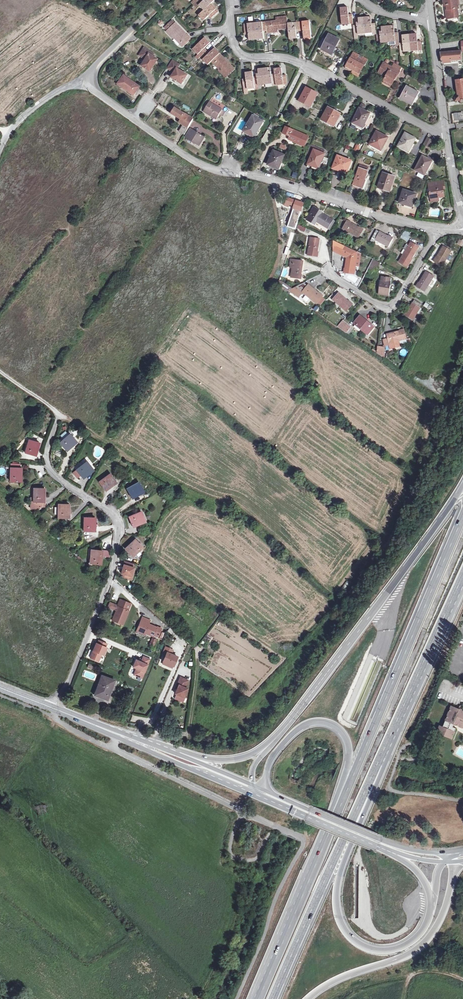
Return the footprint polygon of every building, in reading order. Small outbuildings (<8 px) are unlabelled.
[(192,1),(196,6),(199,4),(204,9),(199,14),(204,21),(210,16),(212,18),(218,12),(211,5),(217,0),(193,0),(192,1)] [(445,7),(448,6),(448,10),(447,10),(447,16),(452,16),(452,19),(459,18),(458,9),(459,8),(458,0),(444,0),(445,7)] [(349,13),(348,5),(342,6),(343,23),(354,22),(353,13),(349,13)] [(358,16),(358,23),(355,24),(356,38),(360,38),(359,33),(377,31),(376,22),(373,22),(372,15),(358,16)] [(245,24),(246,34),(249,34),(250,40),(265,39),(264,32),(268,32),(268,34),(278,33),(278,31),(290,30),(290,39),(297,39),(297,32),(304,31),(304,38),(312,38),(310,19),(289,21),(289,17),(276,18),(277,22),(245,24)] [(177,22),(176,23),(174,20),(165,28),(168,31),(167,31),(175,39),(176,39),(183,46),(191,38),(177,22)] [(380,26),(380,33),(378,33),(378,42),(389,41),(396,41),(400,40),(399,31),(395,31),(395,24),(380,26)] [(333,52),(341,37),(331,32),(323,47),(333,52)] [(403,34),(403,42),(400,42),(400,44),(401,57),(405,56),(405,51),(423,49),(422,40),(419,40),(418,33),(403,34)] [(205,48),(210,44),(205,38),(194,49),(197,53),(195,56),(197,58),(200,56),(209,64),(213,60),(220,67),(218,69),(226,78),(235,69),(215,48),(209,53),(205,48)] [(145,48),(140,55),(146,59),(142,65),(151,71),(158,59),(153,55),(154,54),(145,48)] [(450,53),(441,54),(442,62),(462,60),(462,56),(462,52),(450,53)] [(349,63),(353,55),(348,53),(344,60),(349,63)] [(361,73),(366,63),(358,58),(353,55),(349,63),(346,68),(349,70),(351,68),(361,73)] [(180,65),(173,61),(168,69),(174,73),(172,77),(182,84),(188,75),(177,69),(180,65)] [(397,64),(395,68),(385,62),(379,73),(383,75),(382,76),(386,79),(385,81),(392,85),(397,74),(399,75),(401,71),(400,71),(402,67),(397,64)] [(246,72),(247,80),(245,80),(245,89),(255,88),(255,85),(276,83),(276,85),(287,84),(286,75),(282,75),(282,68),(274,69),(275,73),(272,74),(271,67),(256,69),(256,75),(253,76),(253,71),(246,72)] [(118,83),(133,94),(139,85),(124,74),(118,83)] [(416,99),(421,90),(408,83),(402,95),(411,100),(413,97),(416,99)] [(312,106),(318,93),(308,88),(301,101),(312,106)] [(205,112),(218,119),(220,114),(223,110),(225,106),(214,99),(212,103),(211,102),(205,112)] [(185,122),(183,125),(180,131),(185,135),(194,119),(179,110),(176,109),(172,107),(169,112),(181,119),(185,122)] [(334,125),(340,113),(329,107),(323,119),(334,125)] [(371,113),(365,111),(360,109),(354,124),(364,128),(371,113)] [(462,121),(462,113),(454,114),(455,121),(462,121)] [(257,129),(259,130),(264,122),(254,116),(245,131),(253,136),(257,129)] [(304,146),(309,136),(286,127),(283,133),(290,136),(291,136),(296,138),(295,142),(304,146)] [(200,145),(205,137),(191,130),(187,138),(200,145)] [(382,151),(389,138),(378,132),(371,145),(382,151)] [(410,152),(417,139),(407,133),(399,146),(410,152)] [(308,152),(313,155),(315,149),(317,150),(318,148),(311,145),(308,152)] [(320,167),(326,153),(324,153),(317,150),(315,149),(313,155),(309,163),(314,165),(315,164),(320,167)] [(279,170),(285,156),(274,151),(268,165),(279,170)] [(348,171),(352,161),(339,156),(334,167),(339,169),(340,168),(348,171)] [(427,169),(432,161),(424,156),(416,170),(426,175),(429,169),(427,169)] [(368,171),(360,168),(353,185),(360,187),(364,179),(365,180),(369,171),(368,171)] [(390,192),(395,178),(384,174),(379,188),(390,192)] [(446,194),(445,186),(444,180),(429,182),(430,189),(432,201),(438,200),(438,201),(445,200),(444,194),(446,194)] [(412,208),(416,195),(405,191),(400,204),(412,208)] [(320,213),(321,212),(315,208),(307,219),(314,224),(316,220),(328,228),(333,220),(330,218),(329,218),(320,213)] [(359,227),(359,228),(348,221),(343,229),(359,238),(363,230),(359,227)] [(377,230),(372,238),(376,240),(388,247),(393,238),(389,236),(388,237),(377,230)] [(318,251),(320,238),(310,237),(308,255),(318,256),(319,252),(318,251)] [(348,257),(346,268),(345,268),(344,273),(354,274),(358,252),(356,251),(337,242),(333,250),(337,252),(348,257)] [(419,247),(411,242),(409,247),(407,250),(399,262),(407,267),(413,258),(412,258),(419,247)] [(444,246),(437,258),(434,261),(443,266),(452,251),(444,246)] [(291,259),(290,263),(293,264),(291,277),(301,278),(301,274),(303,261),(291,259)] [(377,267),(379,263),(374,260),(370,268),(373,270),(375,266),(377,267)] [(427,271),(419,283),(416,286),(424,291),(434,276),(427,271)] [(389,291),(390,278),(382,277),(380,295),(389,296),(389,291)] [(288,290),(289,290),(292,288),(280,279),(278,284),(288,290)] [(292,288),(289,290),(299,297),(303,292),(317,303),(318,302),(322,297),(323,296),(319,292),(319,293),(309,285),(305,290),(301,287),(299,289),(296,287),(292,288)] [(349,301),(340,293),(334,299),(347,311),(353,304),(349,301)] [(415,300),(408,312),(407,311),(405,315),(413,320),(422,305),(415,300)] [(371,324),(371,325),(361,316),(355,323),(369,334),(375,327),(371,324)] [(341,329),(346,323),(343,320),(338,326),(341,329)] [(352,327),(346,323),(341,329),(347,333),(352,327)] [(407,339),(405,329),(400,331),(387,335),(388,339),(390,345),(390,349),(400,346),(399,341),(407,339)] [(77,442),(71,435),(60,444),(67,452),(77,442)] [(39,444),(30,441),(25,454),(35,458),(39,444)] [(93,471),(87,463),(77,471),(81,477),(83,479),(93,471)] [(20,464),(11,464),(11,482),(21,482),(21,469),(19,469),(20,464)] [(116,483),(110,475),(99,483),(105,492),(116,483)] [(144,492),(139,484),(127,490),(132,499),(144,492)] [(40,510),(42,507),(42,503),(44,503),(44,490),(34,489),(33,499),(31,499),(31,510),(40,510)] [(69,505),(58,505),(58,519),(68,519),(69,505)] [(146,522),(142,512),(129,518),(133,527),(146,522)] [(95,519),(84,518),(84,532),(94,532),(95,519)] [(143,548),(136,540),(125,550),(133,557),(143,548)] [(106,552),(92,551),(90,565),(101,565),(101,557),(106,557),(106,552)] [(134,564),(125,562),(123,568),(123,569),(121,574),(124,575),(123,576),(128,578),(129,577),(132,578),(135,569),(133,569),(134,564)] [(120,605),(119,607),(127,610),(130,603),(120,599),(118,604),(120,605)] [(114,616),(112,620),(123,625),(129,611),(127,610),(119,607),(117,606),(115,605),(114,609),(117,610),(114,616)] [(141,620),(137,628),(146,632),(145,633),(153,636),(154,634),(158,636),(161,628),(157,626),(157,627),(149,624),(141,620)] [(177,641),(180,645),(185,640),(170,627),(168,630),(179,639),(177,641)] [(98,661),(101,654),(103,655),(106,648),(105,647),(107,644),(99,640),(97,644),(96,644),(90,658),(98,661)] [(166,655),(163,661),(174,665),(177,657),(171,654),(173,650),(165,647),(163,654),(166,655)] [(133,667),(136,668),(134,675),(142,678),(149,659),(143,657),(141,661),(143,662),(142,663),(141,662),(136,660),(133,667)] [(114,680),(102,676),(95,693),(100,695),(100,697),(105,699),(108,691),(110,692),(114,680)] [(188,680),(180,677),(177,684),(179,685),(177,688),(175,693),(184,697),(188,688),(185,687),(188,680)] [(451,705),(443,726),(440,725),(437,733),(452,739),(455,731),(456,727),(453,726),(454,724),(462,727),(462,710),(451,705)] [(93,784),(90,789),(106,798),(109,793),(93,784)]
